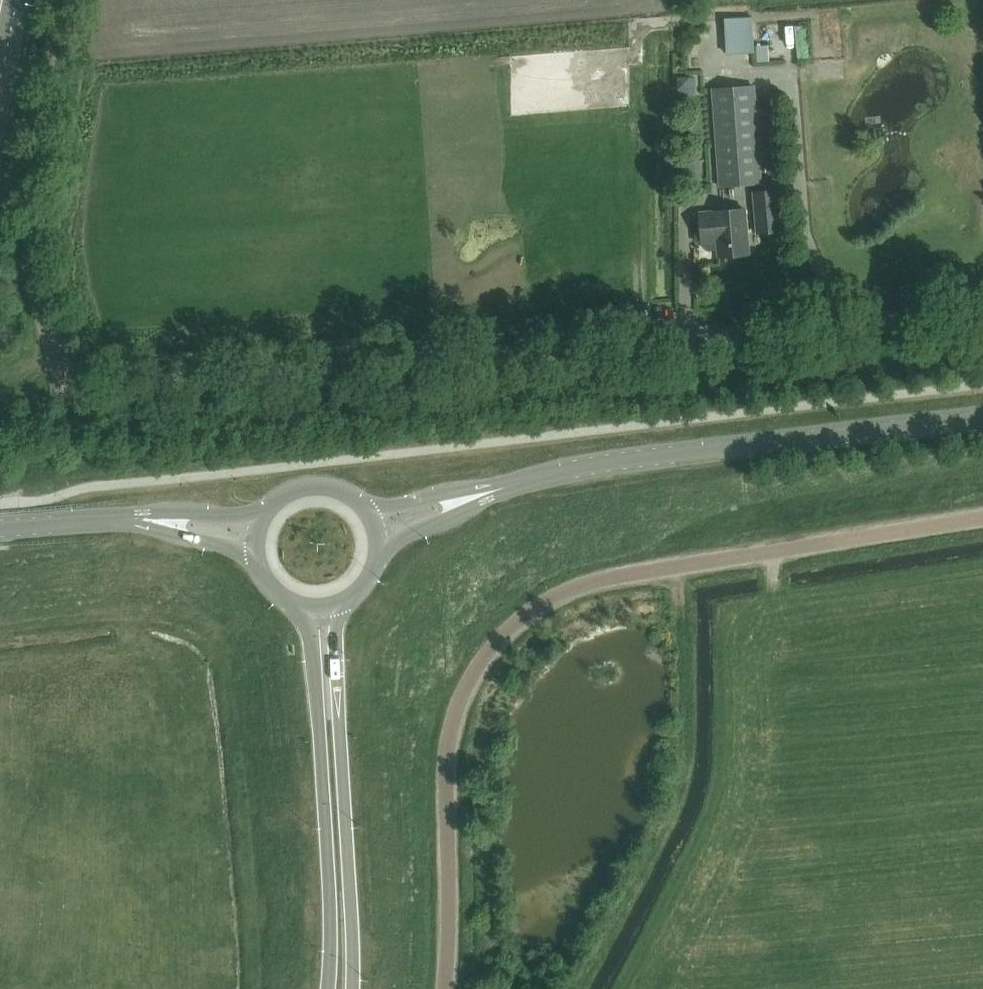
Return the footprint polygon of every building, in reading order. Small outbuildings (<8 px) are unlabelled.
[(753,16),(724,18),(726,54),(755,52),(753,16)] [(761,182),(761,181),(773,181),(772,157),(759,158),(755,98),(754,86),(714,89),(715,101),(713,101),(719,185),(761,182)] [(778,188),(752,191),(756,234),(782,232),(778,188)] [(746,228),(744,208),(700,212),(701,232),(703,246),(707,250),(718,250),(719,256),(749,253),(747,228),(746,228)]
